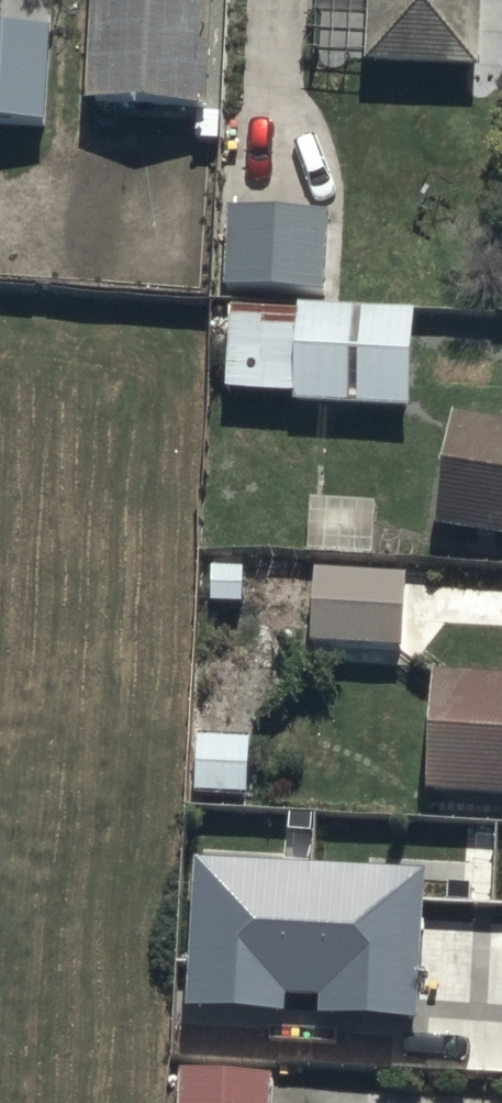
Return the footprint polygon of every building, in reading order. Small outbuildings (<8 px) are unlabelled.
[(83,119),(209,128),(218,0),(92,0),(83,119)] [(362,55),(475,62),(479,0),(366,0),(362,55)] [(0,42),(0,139),(54,142),(59,45),(0,42)] [(331,225),(230,223),(228,302),(329,304),(331,225)] [(355,320),(302,319),(299,415),(353,417),(355,320)] [(417,323),(363,322),(360,419),(414,421),(417,323)] [(459,431),(438,544),(501,555),(501,439),(459,431)] [(312,511),(310,562),(376,564),(378,513),(312,511)] [(407,588),(319,584),(316,656),(404,660),(407,588)] [(438,691),(433,807),(501,811),(501,694),(438,691)] [(249,752),(200,751),(199,807),(248,808),(249,752)] [(425,867),(194,855),(186,1003),(286,1008),(287,993),(317,995),(316,1010),(417,1016),(425,867)] [(186,1067),(185,1102),(275,1102),(275,1094),(223,1092),(223,1070),(186,1067)]
